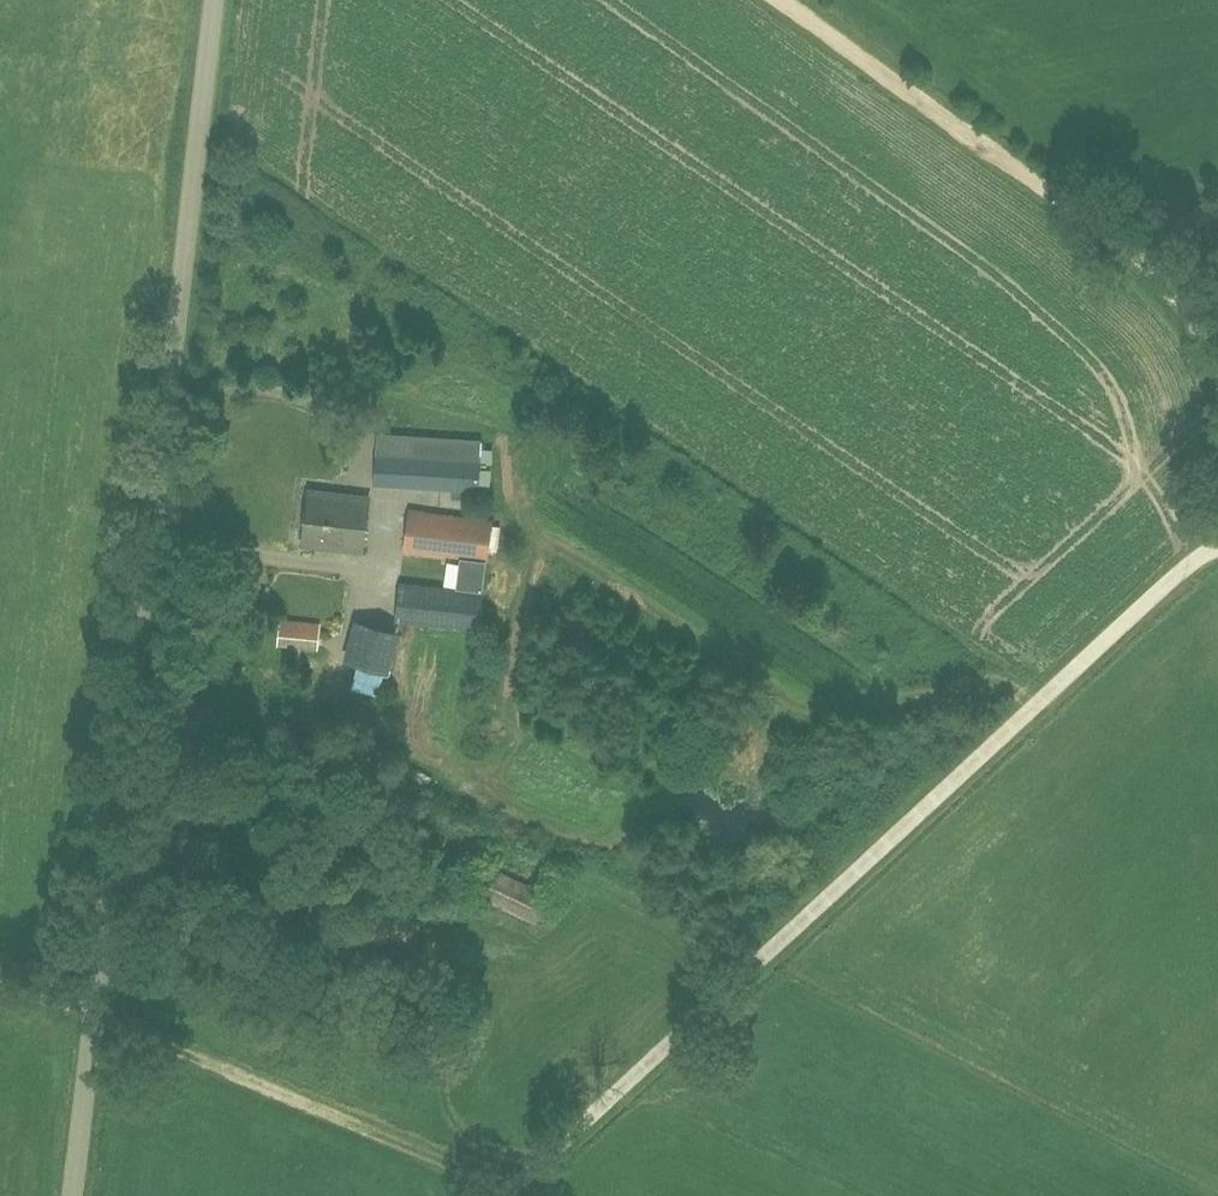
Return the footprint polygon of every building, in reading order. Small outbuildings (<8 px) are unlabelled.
[(478,493),(482,444),(379,436),(375,485),(478,493)] [(364,551),(370,498),(310,491),(308,511),(305,510),(303,523),(306,523),(304,543),(364,551)] [(486,561),(491,521),(409,510),(404,550),(486,561)] [(479,629),(483,593),(399,584),(395,620),(479,629)] [(338,682),(372,692),(392,629),(358,618),(338,682)] [(322,651),(325,622),(281,619),(278,646),(322,651)] [(535,915),(545,890),(478,863),(467,888),(535,915)]
